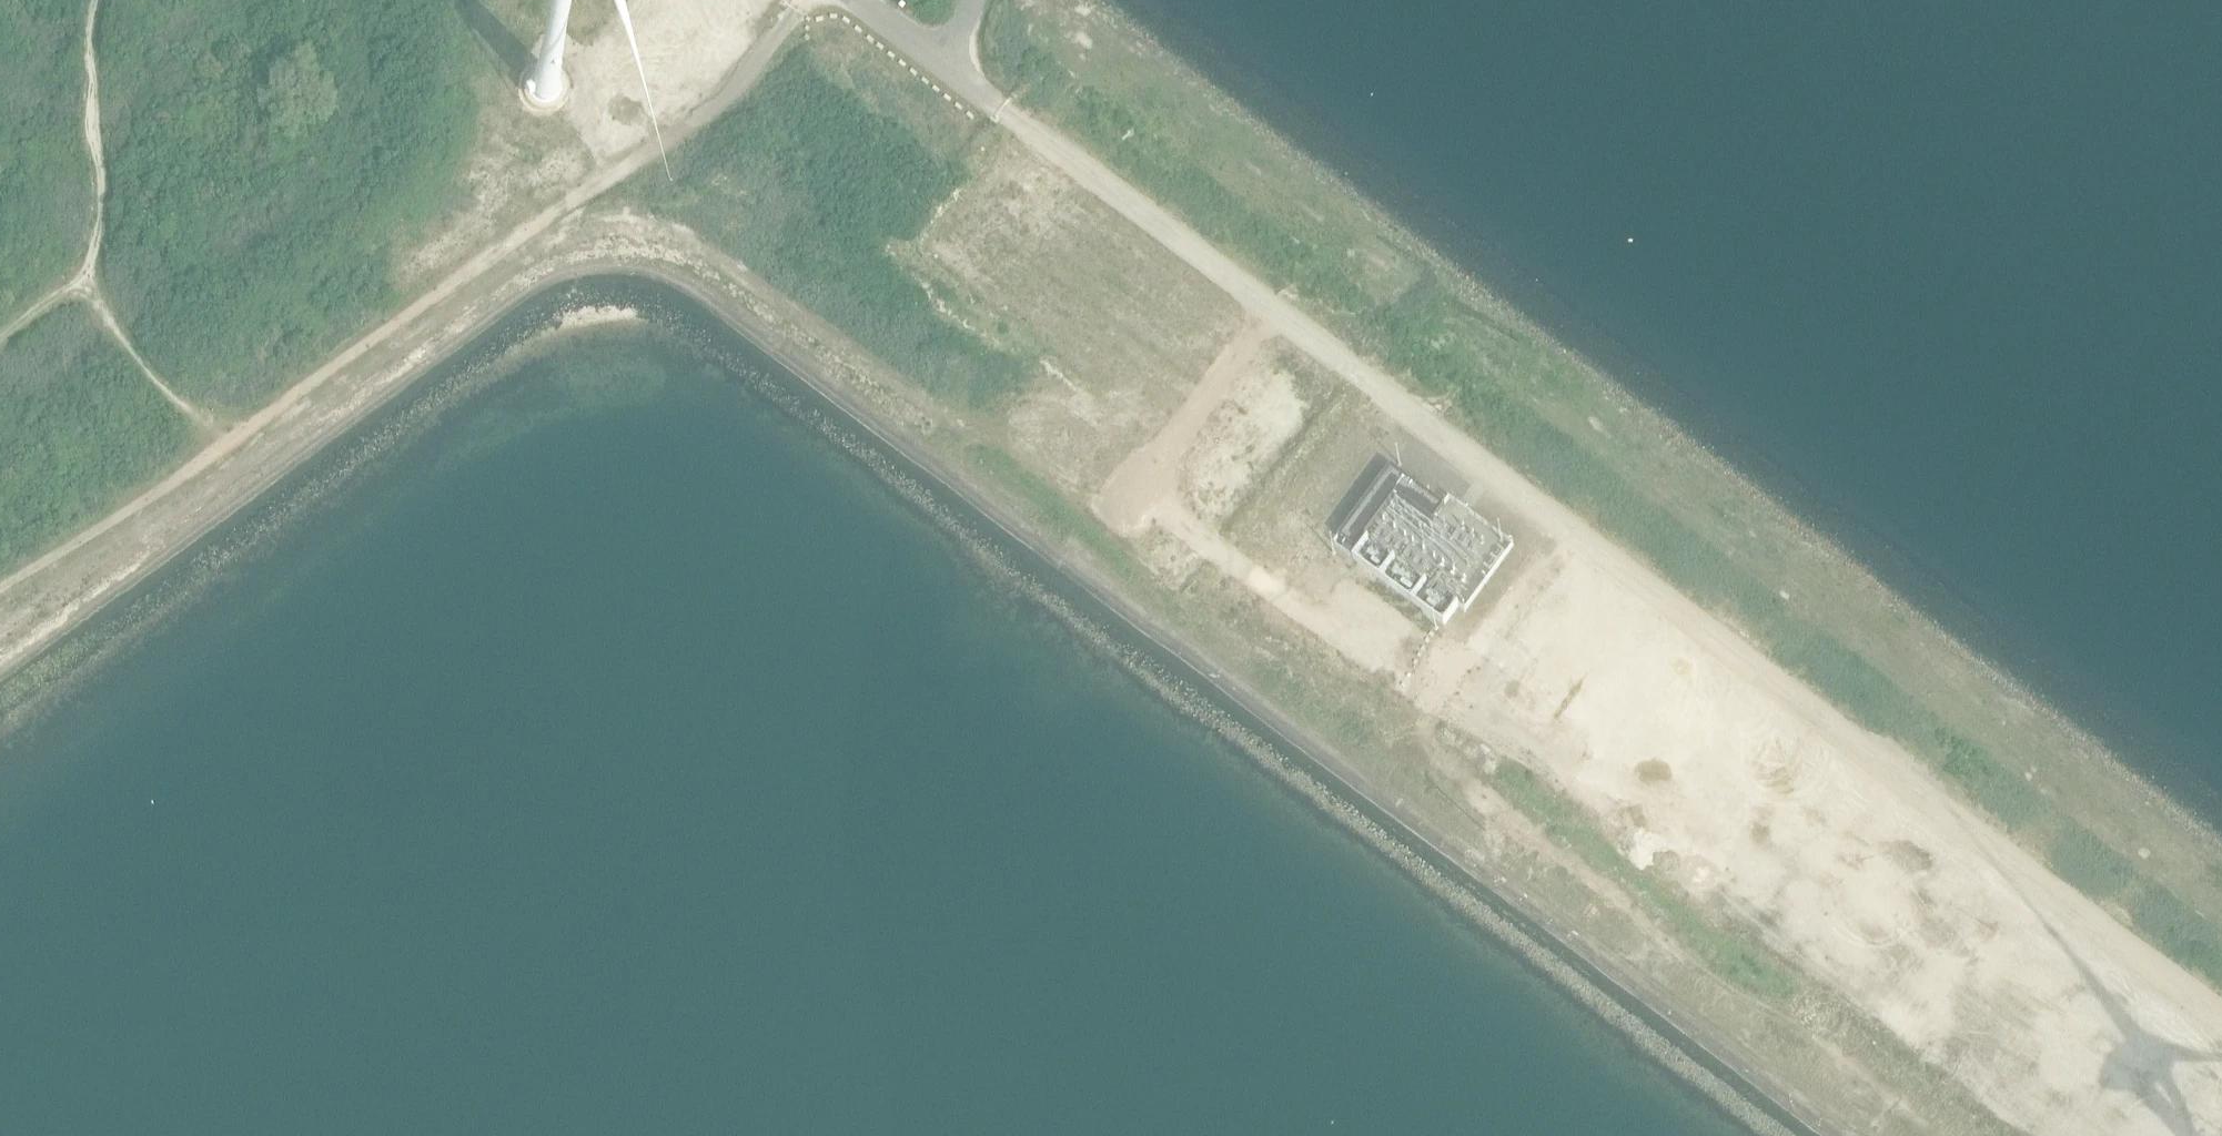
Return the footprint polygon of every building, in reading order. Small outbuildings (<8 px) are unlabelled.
[(530,84),(530,86),(530,87),(530,88),(530,89),(531,91),(531,92),(532,93),(533,94),(533,95),(534,96),(535,97),(536,98),(537,98),(538,99),(540,99),(541,100),(542,100),(543,100),(545,100),(546,100),(547,100),(548,100),(550,99),(551,99),(552,98),(553,98),(554,97),(555,96),(556,95),(557,94),(557,93),(558,92),(558,91),(559,89),(559,88),(559,87),(559,86),(559,84),(559,83),(559,82),(558,81),(558,79),(557,78),(557,77),(556,76),(555,75),(554,74),(553,74),(552,73),(551,72),(550,72),(548,71),(547,71),(546,71),(545,71),(543,71),(542,71),(541,71),(540,72),(538,72),(537,73),(536,74),(535,74),(534,75),(533,76),(533,77),(532,78),(531,79),(531,81),(530,82),(530,83),(530,84)] [(1390,467),(1339,537),(1354,548),(1395,492),(1433,520),(1443,506),(1390,467)]
